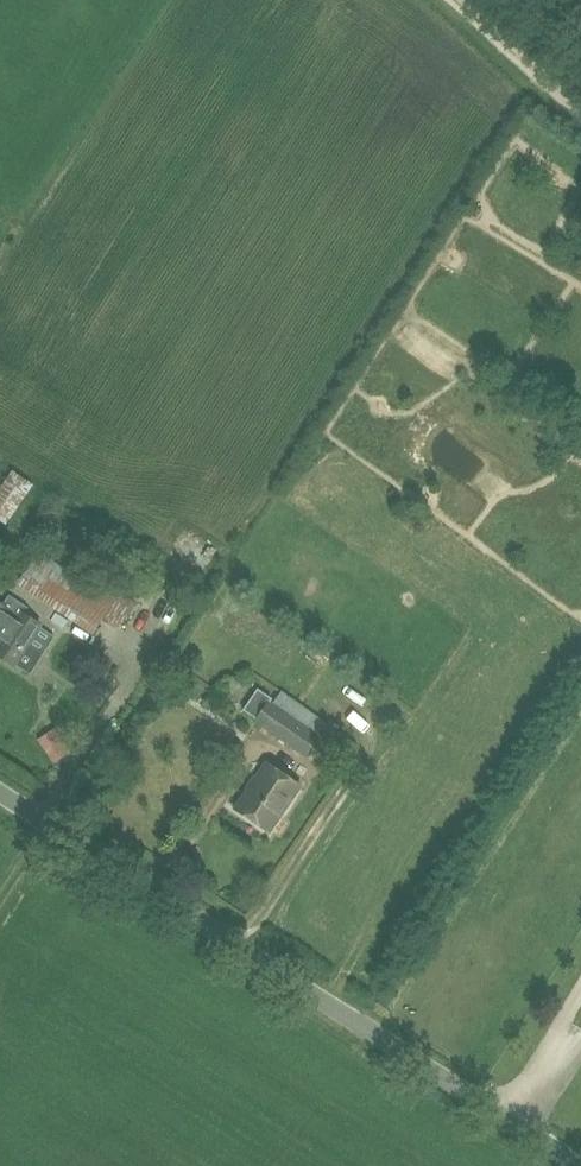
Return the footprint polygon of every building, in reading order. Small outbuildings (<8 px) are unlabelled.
[(0,488),(0,520),(6,524),(34,483),(13,469),(0,488)] [(38,550),(17,583),(93,634),(121,591),(70,556),(62,566),(38,550)] [(13,666),(14,664),(39,627),(40,625),(24,614),(27,609),(7,596),(3,602),(0,600),(0,657),(13,666)] [(79,657),(82,641),(66,637),(62,653),(79,657)] [(321,734),(271,700),(272,698),(258,689),(244,709),(257,718),(255,720),(306,756),(321,734)] [(52,721),(35,729),(47,755),(64,746),(52,721)] [(266,761),(235,808),(269,831),(301,785),(266,761)]
